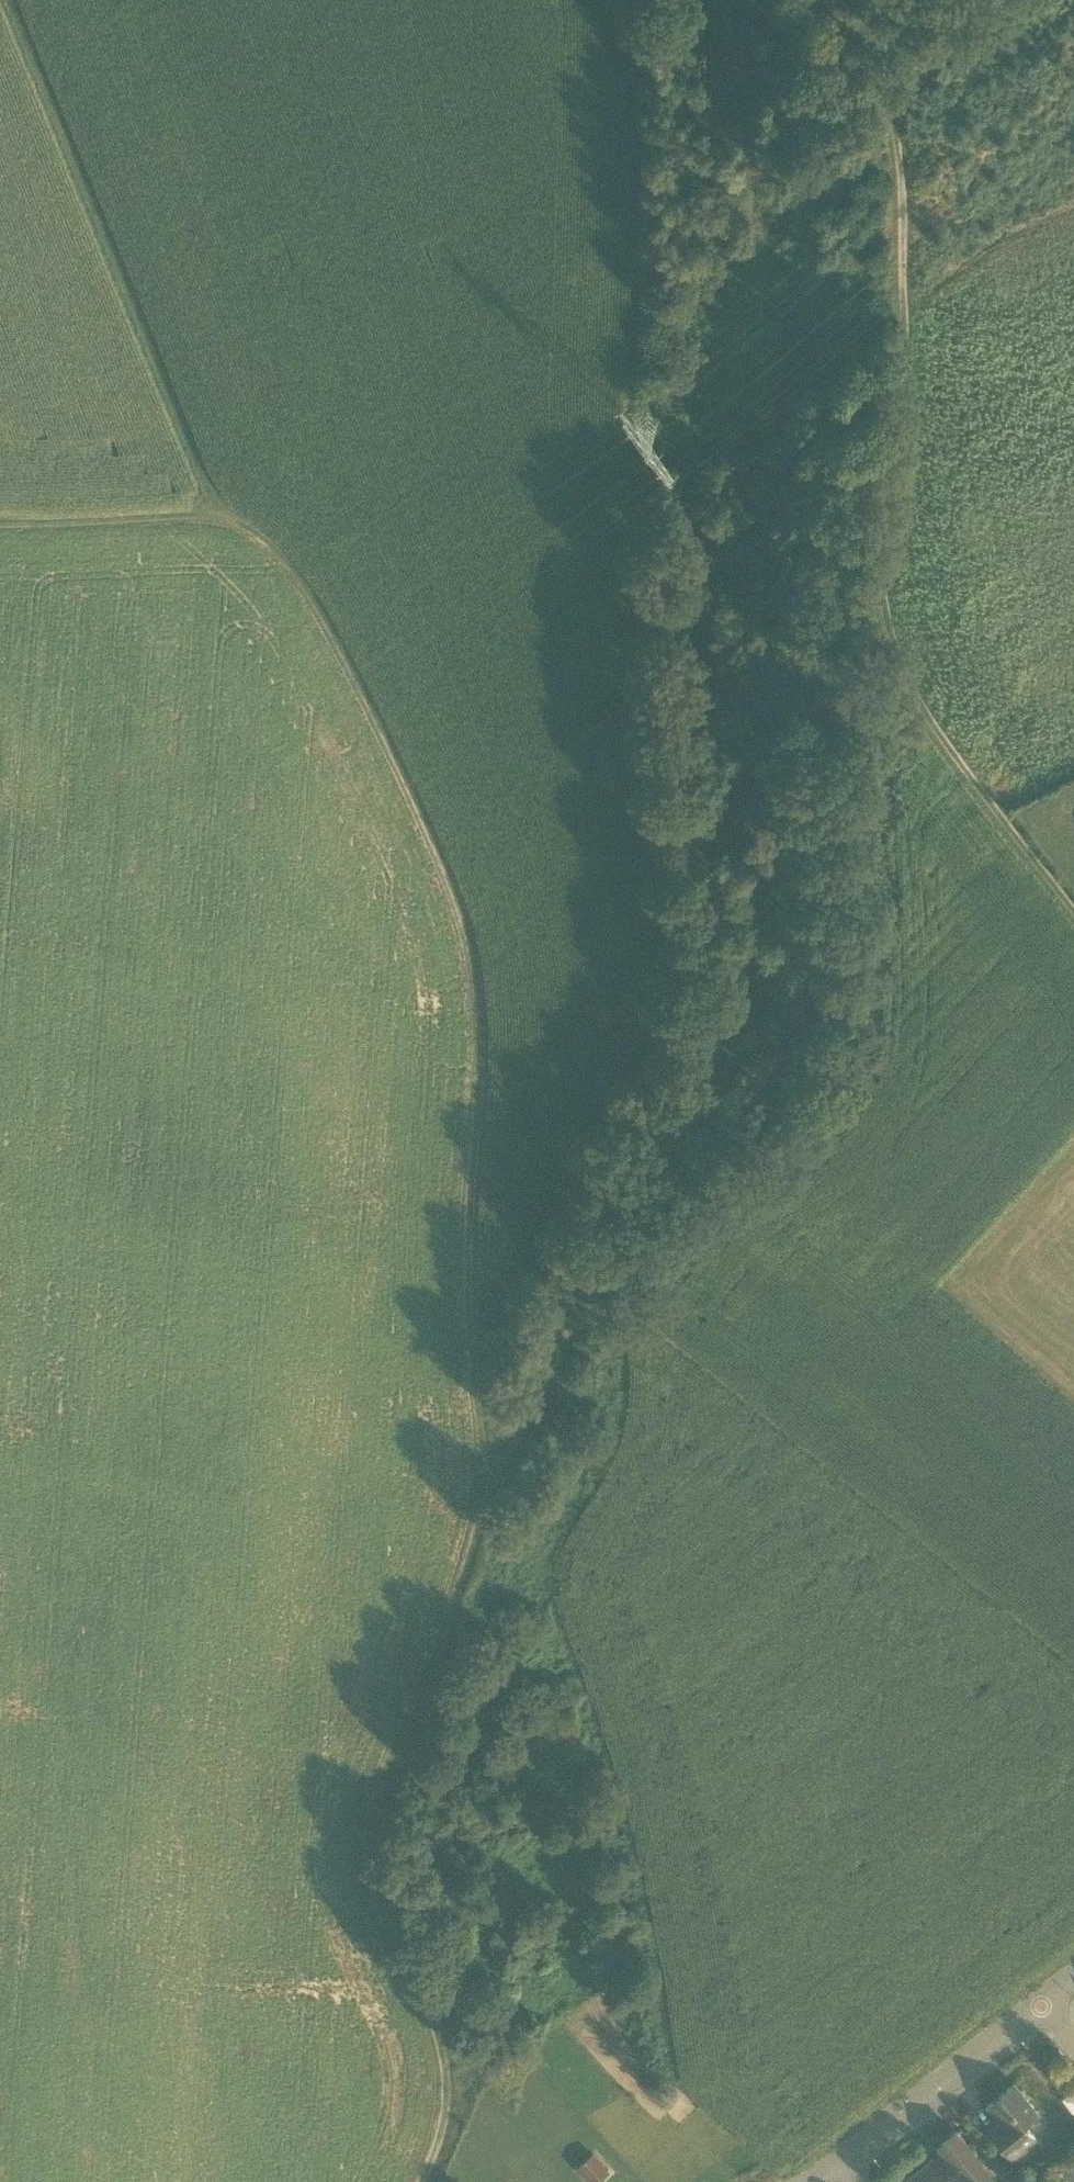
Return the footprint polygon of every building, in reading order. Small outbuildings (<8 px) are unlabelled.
[(1013,2158),(1026,2148),(1024,2144),(1035,2135),(1024,2122),(1038,2111),(1015,2082),(988,2103),(1001,2119),(989,2128),(1013,2158)] [(990,2171),(956,2129),(939,2142),(944,2149),(907,2178),(910,2181),(968,2181),(969,2181),(970,2181),(976,2181),(990,2171)] [(1061,2171),(1071,2181),(1073,2181),(1073,2158),(1061,2171)]
